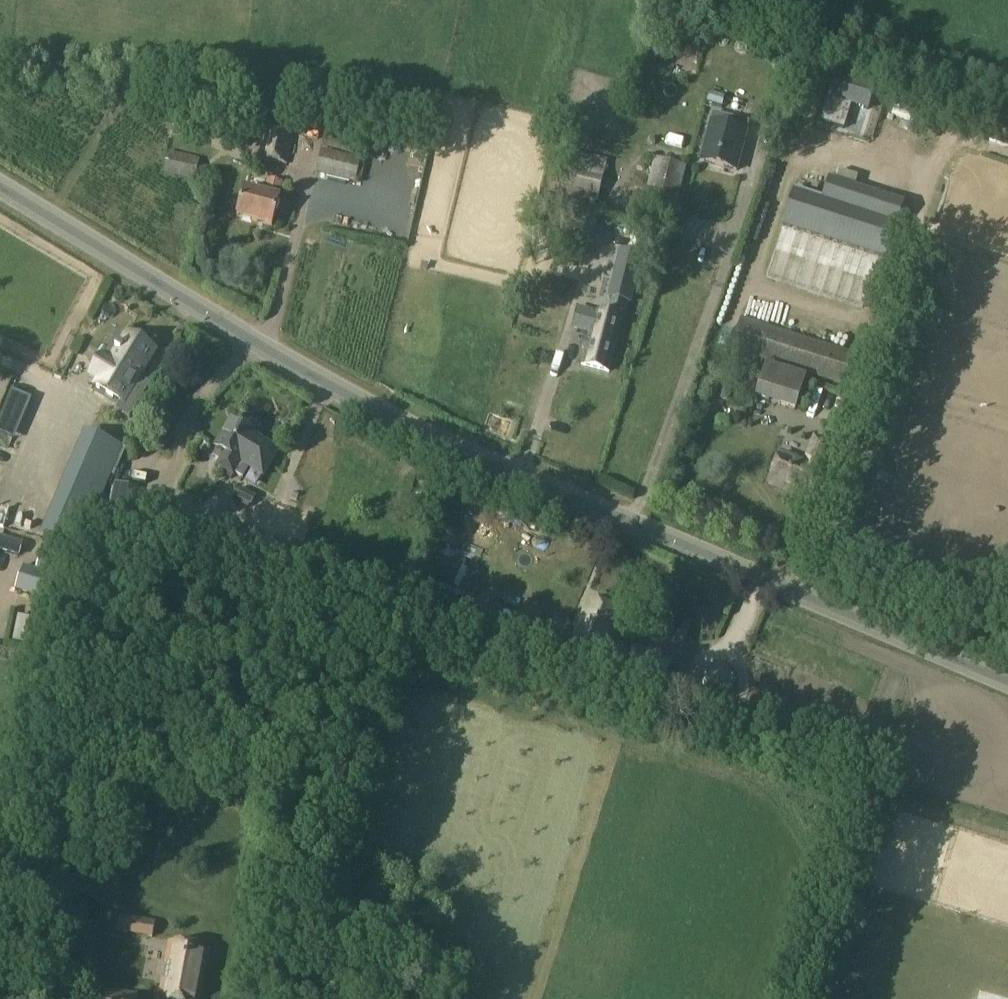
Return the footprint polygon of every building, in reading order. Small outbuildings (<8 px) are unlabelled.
[(719,78),(728,80),(733,62),(724,60),(719,78)] [(841,92),(828,130),(851,138),(857,121),(881,129),(888,108),(841,92)] [(709,122),(698,164),(737,173),(748,132),(747,131),(749,123),(712,114),(710,122),(709,122)] [(267,126),(260,153),(259,158),(288,164),(294,133),(267,126)] [(327,126),(322,150),(361,159),(366,135),(327,126)] [(248,132),(232,129),(230,140),(245,143),(248,132)] [(361,159),(322,150),(315,173),(355,182),(361,159)] [(162,174),(195,182),(200,159),(169,152),(162,174)] [(686,167),(655,159),(654,159),(644,199),(676,207),(686,167)] [(604,173),(562,163),(555,193),(597,203),(604,173)] [(280,199),(245,189),(237,217),(272,226),(280,199)] [(885,226),(783,192),(772,226),(873,261),(885,226)] [(583,262),(594,215),(575,211),(565,258),(583,262)] [(641,257),(620,252),(608,299),(612,300),(627,304),(629,304),(641,257)] [(577,309),(571,330),(589,335),(586,350),(582,365),(609,372),(617,339),(615,339),(620,322),(622,323),(626,308),(611,304),(608,317),(577,309)] [(741,317),(730,352),(843,387),(854,354),(741,317)] [(99,382),(96,387),(120,402),(115,410),(129,419),(150,385),(138,377),(154,352),(128,336),(126,339),(120,349),(117,347),(114,352),(117,353),(99,382)] [(806,377),(766,365),(755,398),(797,411),(806,377)] [(717,395),(722,399),(727,399),(731,395),(731,389),(727,386),(721,385),(718,389),(717,395)] [(248,409),(245,423),(257,425),(260,411),(248,409)] [(256,438),(258,435),(231,419),(214,448),(217,449),(212,457),(220,461),(217,466),(233,475),(235,473),(242,477),(248,468),(262,476),(277,451),(256,438)] [(23,440),(0,430),(0,491),(23,440)] [(87,434),(53,512),(43,537),(77,551),(122,449),(87,434)] [(809,499),(830,447),(812,440),(803,463),(781,454),(769,483),(809,499)] [(257,497),(240,488),(235,498),(251,506),(257,497)] [(18,557),(23,544),(0,537),(0,552),(18,557)] [(445,537),(442,543),(457,549),(460,542),(445,537)] [(68,579),(71,567),(75,556),(44,545),(36,569),(63,578),(65,578),(68,579)] [(193,551),(190,562),(207,567),(210,556),(193,551)] [(63,578),(36,569),(23,566),(15,590),(58,603),(65,578),(63,578)] [(620,613),(589,600),(571,642),(602,655),(620,613)] [(670,632),(683,638),(690,621),(678,615),(670,632)] [(723,665),(701,672),(702,695),(723,702),(736,683),(723,665)] [(156,922),(120,915),(116,932),(152,940),(156,922)] [(159,998),(199,998),(208,950),(169,943),(159,998)] [(88,998),(137,998),(137,994),(89,991),(88,998)]
